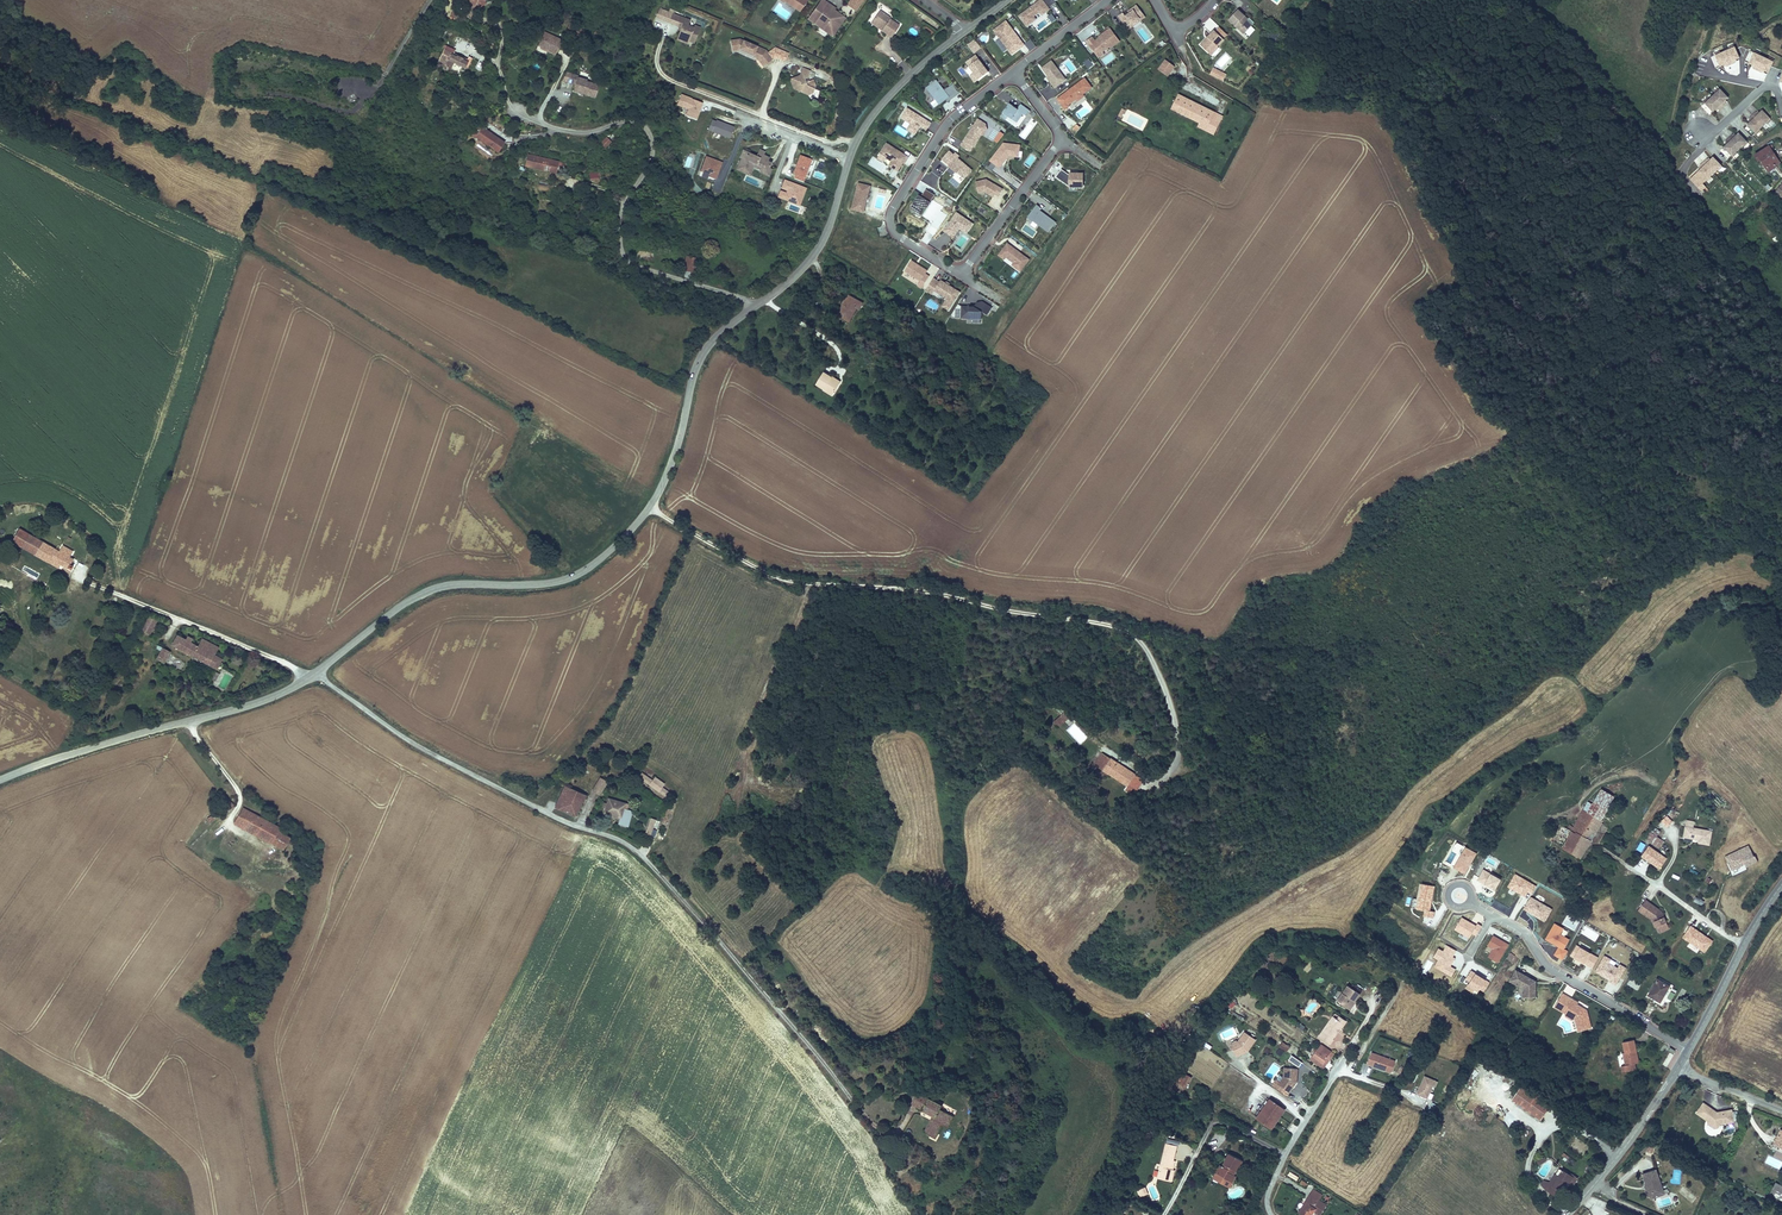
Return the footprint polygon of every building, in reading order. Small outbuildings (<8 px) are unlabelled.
[(470,9),(477,6),(478,9),(486,5),(485,2),(490,0),(466,0),(470,9)] [(806,1),(805,0),(783,0),(799,11),(806,1)] [(843,17),(832,10),(831,12),(825,8),(828,4),(822,0),(820,0),(807,19),(814,24),(818,18),(835,30),(843,17)] [(846,6),(858,13),(867,0),(850,0),(846,6)] [(1048,9),(1055,3),(1053,0),(1040,0),(1018,16),(1026,27),(1035,20),(1033,17),(1042,11),(1044,14),(1049,10),(1048,9)] [(1128,30),(1145,17),(1136,5),(1131,9),(1133,10),(1129,13),(1125,16),(1122,13),(1118,16),(1128,30)] [(655,17),(672,24),(676,14),(659,7),(655,17)] [(452,9),(449,19),(454,21),(457,11),(452,9)] [(1245,21),(1243,18),(1244,17),(1237,10),(1228,20),(1243,35),(1251,27),(1245,21)] [(898,27),(890,21),(891,19),(880,11),(873,22),(883,28),(881,30),(891,37),(898,27)] [(694,43),(701,27),(695,25),(694,27),(689,25),(691,20),(676,14),(672,24),(680,27),(681,28),(680,31),(678,35),(683,37),(686,38),(685,41),(688,43),(689,41),(694,43)] [(831,35),(835,30),(818,18),(814,24),(831,35)] [(1016,38),(1010,31),(1011,30),(1005,21),(993,30),(1011,54),(1023,45),(1017,38),(1016,38)] [(881,30),(883,28),(873,22),(871,24),(881,30)] [(1143,42),(1152,37),(1145,23),(1136,28),(1143,42)] [(578,36),(582,30),(569,24),(566,31),(578,36)] [(925,25),(922,34),(932,37),(935,29),(925,25)] [(1110,48),(1119,41),(1109,29),(1099,36),(1100,37),(1098,39),(1094,42),(1091,37),(1085,41),(1095,55),(1101,51),(1102,52),(1109,47),(1110,48)] [(1217,46),(1224,40),(1214,30),(1207,37),(1208,38),(1206,40),(1205,40),(1200,45),(1208,53),(1212,49),(1215,51),(1218,47),(1217,46)] [(541,47),(547,50),(546,52),(553,55),(555,49),(557,50),(561,41),(544,34),(538,46),(541,47)] [(686,38),(683,37),(678,35),(677,40),(688,44),(688,43),(685,41),(686,38)] [(981,48),(975,39),(968,45),(974,53),(981,48)] [(765,51),(744,41),(743,42),(738,40),(730,41),(732,50),(738,49),(740,50),(740,49),(753,55),(752,56),(759,59),(758,60),(763,67),(772,60),(765,51)] [(1031,40),(1025,44),(1031,52),(1037,48),(1031,40)] [(1021,50),(1025,54),(1029,51),(1025,46),(1021,50)] [(1216,63),(1221,69),(1232,59),(1227,53),(1216,63)] [(987,72),(974,55),(965,63),(977,80),(987,72)] [(466,63),(457,59),(456,61),(452,60),(453,57),(451,56),(449,60),(441,56),(438,64),(442,66),(441,68),(459,76),(462,69),(467,71),(472,61),(468,59),(466,63)] [(1094,65),(1090,59),(1086,62),(1090,68),(1094,65)] [(1167,76),(1174,67),(1165,60),(1158,69),(1167,76)] [(1065,80),(1051,61),(1042,68),(1047,76),(1053,83),(1051,84),(1055,88),(1065,80)] [(808,81),(807,78),(810,71),(802,68),(799,76),(790,79),(794,90),(807,96),(809,88),(813,89),(814,86),(812,79),(808,81)] [(1225,74),(1212,68),(1209,74),(1222,81),(1225,74)] [(566,72),(562,81),(575,85),(573,91),(595,97),(599,84),(587,81),(588,79),(578,77),(578,75),(566,72)] [(1068,105),(1075,99),(1076,100),(1078,101),(1083,97),(1083,95),(1082,94),(1091,88),(1084,79),(1075,86),(1075,87),(1068,93),(1067,92),(1057,99),(1065,109),(1069,106),(1068,105)] [(944,91),(936,80),(926,88),(939,105),(946,100),(949,97),(944,91)] [(959,93),(953,84),(947,88),(954,97),(959,93)] [(954,97),(947,88),(944,91),(949,97),(946,100),(947,102),(954,97)] [(1726,103),(1724,102),(1726,101),(1728,98),(1721,90),(1716,94),(1711,99),(1706,103),(1714,112),(1716,110),(1718,108),(1719,109),(1720,110),(1726,104),(1726,103)] [(696,118),(703,102),(680,93),(676,104),(687,108),(685,114),(696,118)] [(1214,112),(1178,95),(1171,109),(1199,122),(1207,126),(1214,112)] [(1016,123),(1022,114),(1026,116),(1029,111),(1020,104),(1016,109),(1008,104),(999,116),(1004,120),(1007,116),(1016,123)] [(930,123),(906,108),(900,118),(910,124),(907,130),(914,134),(919,126),(926,130),(930,123)] [(1766,122),(1771,118),(1763,109),(1761,112),(1759,113),(1758,112),(1757,111),(1750,117),(1751,118),(1752,119),(1751,121),(1748,123),(1756,131),(1760,127),(1766,122)] [(1214,135),(1223,117),(1214,112),(1207,126),(1199,122),(1197,127),(1214,135)] [(707,129),(729,138),(734,126),(712,117),(707,129)] [(985,129),(984,124),(977,119),(973,125),(974,126),(972,129),(971,128),(959,145),(969,151),(972,147),(980,134),(981,135),(985,129)] [(1032,119),(1019,135),(1024,139),(1037,123),(1032,119)] [(496,152),(503,142),(479,125),(472,135),(496,152)] [(998,142),(1003,134),(994,129),(989,137),(998,142)] [(1732,155),(1737,150),(1743,145),(1747,141),(1739,133),(1737,135),(1735,136),(1734,135),(1733,134),(1727,140),(1727,141),(1729,142),(1727,144),(1724,146),(1732,155)] [(608,138),(602,145),(605,148),(612,142),(608,138)] [(901,163),(905,157),(885,144),(879,154),(890,162),(888,166),(896,171),(901,163)] [(1004,159),(1006,155),(1008,156),(1012,157),(1017,151),(1018,151),(1019,145),(1005,144),(1002,148),(1000,147),(989,161),(999,168),(1005,160),(1004,159)] [(1776,167),(1775,164),(1780,161),(1771,145),(1755,154),(1759,160),(1761,159),(1769,171),(1776,167)] [(953,155),(949,152),(940,162),(948,168),(949,166),(957,173),(957,172),(964,178),(971,171),(957,159),(953,155)] [(770,163),(766,161),(768,158),(762,155),(758,154),(756,157),(747,153),(744,159),(741,158),(737,167),(741,169),(739,172),(745,174),(747,170),(750,172),(752,167),(753,163),(761,166),(759,170),(759,171),(768,175),(770,170),(767,169),(770,163)] [(527,154),(525,165),(544,170),(545,167),(549,168),(549,171),(555,173),(558,162),(527,154)] [(705,154),(697,174),(715,180),(722,161),(705,154)] [(791,176),(804,181),(812,158),(800,154),(791,176)] [(1722,165),(1722,164),(1714,155),(1710,158),(1709,157),(1698,166),(1700,168),(1689,178),(1698,187),(1706,179),(1711,175),(1717,169),(1722,165)] [(1082,187),(1082,174),(1069,174),(1068,175),(1060,170),(1055,177),(1068,187),(1082,187)] [(799,205),(807,187),(784,178),(777,196),(799,205)] [(897,188),(901,181),(897,179),(893,185),(897,188)] [(1002,189),(985,179),(974,182),(977,193),(983,192),(990,195),(992,196),(994,194),(998,196),(1002,189)] [(862,212),(869,186),(857,183),(851,209),(862,212)] [(921,214),(933,196),(925,190),(920,198),(917,196),(910,207),(921,214)] [(1048,232),(1056,222),(1047,216),(1046,217),(1040,213),(1041,212),(1039,210),(1040,208),(1036,205),(1031,212),(1035,215),(1031,220),(1033,221),(1038,225),(1048,232)] [(966,233),(973,224),(956,213),(944,231),(953,238),(959,229),(966,233)] [(1028,259),(1006,243),(998,255),(1003,259),(1005,257),(1013,263),(1012,265),(1020,271),(1028,259)] [(686,256),(684,261),(687,262),(685,271),(694,273),(698,259),(686,256)] [(925,274),(927,271),(911,261),(904,271),(920,281),(921,281),(925,274)] [(921,288),(929,276),(925,274),(921,281),(920,281),(917,286),(921,288)] [(959,294),(940,282),(939,284),(933,280),(925,292),(930,295),(932,291),(945,299),(941,306),(948,311),(959,294)] [(853,311),(851,310),(853,306),(858,309),(862,303),(847,295),(836,314),(848,320),(853,311)] [(981,312),(987,316),(992,308),(982,301),(976,303),(973,307),(967,307),(967,306),(961,306),(958,304),(950,316),(953,318),(960,318),(960,319),(967,319),(967,320),(981,320),(981,312)] [(833,394),(840,383),(831,377),(831,378),(823,373),(815,384),(823,389),(824,388),(833,394)] [(831,397),(833,394),(824,388),(823,389),(822,391),(831,397)] [(14,539),(37,553),(44,541),(21,528),(14,539)] [(48,560),(50,557),(62,564),(71,570),(74,565),(72,564),(75,559),(70,556),(74,550),(68,546),(64,552),(44,541),(37,553),(48,560)] [(60,567),(62,564),(50,557),(48,560),(60,567)] [(150,635),(157,622),(149,617),(141,630),(150,635)] [(172,645),(214,670),(220,659),(215,656),(220,648),(203,638),(200,643),(188,635),(185,640),(178,635),(172,645)] [(157,659),(166,664),(172,652),(163,648),(157,659)] [(213,683),(217,676),(213,673),(208,681),(211,683),(213,683)] [(1065,721),(1070,717),(1065,712),(1060,716),(1065,721)] [(1053,723),(1057,728),(1065,721),(1060,716),(1053,723)] [(1141,785),(1143,781),(1103,755),(1096,765),(1127,786),(1124,790),(1129,794),(1133,788),(1137,782),(1141,785)] [(641,772),(637,777),(670,801),(674,795),(663,788),(665,784),(655,777),(653,780),(641,772)] [(592,791),(600,795),(608,782),(600,777),(592,791)] [(588,797),(564,786),(554,808),(577,819),(588,797)] [(1593,802),(1608,810),(1615,797),(1601,789),(1593,802)] [(225,795),(218,800),(228,813),(235,807),(225,795)] [(584,816),(592,799),(589,797),(581,814),(584,816)] [(620,819),(622,820),(625,809),(627,803),(608,798),(607,803),(605,809),(603,814),(620,819)] [(1602,822),(1601,821),(1608,810),(1593,802),(1592,804),(1588,812),(1583,810),(1573,827),(1571,831),(1588,840),(1592,832),(1595,834),(1602,822)] [(1583,810),(1588,812),(1592,804),(1588,802),(1583,810)] [(1612,809),(1617,814),(1620,810),(1616,805),(1612,809)] [(207,821),(210,824),(225,814),(221,808),(213,813),(214,816),(207,821)] [(236,824),(243,827),(250,812),(243,808),(236,824)] [(628,828),(633,812),(625,809),(622,820),(620,819),(618,825),(628,828)] [(1605,816),(1611,822),(1618,815),(1617,814),(1612,809),(1605,816)] [(250,812),(243,827),(273,844),(280,830),(281,827),(263,818),(250,812)] [(657,820),(651,818),(642,842),(649,844),(657,820)] [(1698,844),(1710,846),(1712,831),(1694,828),(1695,822),(1686,820),(1683,838),(1698,841),(1698,844)] [(1550,842),(1562,848),(1571,831),(1568,829),(1560,825),(1550,842)] [(1659,849),(1664,842),(1657,837),(1660,832),(1653,827),(1645,837),(1653,842),(1651,844),(1659,849)] [(291,839),(280,830),(273,844),(286,851),(291,839)] [(1562,848),(1581,859),(1590,842),(1588,840),(1571,831),(1562,848)] [(1478,853),(1457,841),(1445,861),(1466,873),(1478,853)] [(1732,872),(1745,865),(1746,867),(1759,862),(1756,857),(1754,857),(1749,845),(1725,857),(1732,872)] [(1488,858),(1486,862),(1495,866),(1497,862),(1488,858)] [(1496,876),(1483,869),(1477,880),(1490,887),(1496,876)] [(1537,886),(1515,873),(1508,886),(1526,896),(1528,892),(1533,894),(1537,886)] [(1590,899),(1599,891),(1585,875),(1576,883),(1590,899)] [(1553,909),(1530,896),(1524,908),(1546,921),(1553,909)] [(1703,905),(1705,900),(1696,896),(1694,901),(1703,905)] [(1656,927),(1667,922),(1662,911),(1646,900),(1638,912),(1652,921),(1655,928),(1656,927)] [(1656,927),(1659,934),(1670,929),(1667,922),(1656,927)] [(1563,928),(1554,923),(1545,939),(1558,946),(1563,950),(1564,948),(1570,939),(1560,934),(1563,928)] [(1498,963),(1509,944),(1493,935),(1487,945),(1493,948),(1488,957),(1498,963)] [(1599,957),(1577,944),(1570,955),(1593,968),(1599,957)] [(1553,954),(1563,960),(1568,950),(1564,948),(1563,950),(1558,946),(1553,954)] [(1511,961),(1515,955),(1510,952),(1507,958),(1511,961)] [(1626,968),(1604,956),(1596,971),(1611,980),(1610,981),(1616,985),(1626,968)] [(1536,998),(1536,981),(1516,970),(1509,982),(1523,990),(1522,998),(1536,998)] [(1627,985),(1638,991),(1644,979),(1634,973),(1627,985)] [(1648,995),(1661,1002),(1671,985),(1657,978),(1648,995)] [(1352,1000),(1354,1001),(1359,994),(1347,987),(1337,1002),(1347,1008),(1352,1000)] [(1591,1028),(1586,1010),(1584,1011),(1581,1009),(1582,1007),(1577,1005),(1578,1003),(1562,994),(1556,1004),(1567,1010),(1565,1014),(1575,1019),(1578,1031),(1591,1028)] [(1347,1008),(1350,1010),(1356,1002),(1354,1001),(1352,1000),(1347,1008)] [(1567,1010),(1556,1004),(1554,1007),(1565,1014),(1567,1010)] [(1344,1025),(1346,1022),(1334,1013),(1332,1017),(1334,1018),(1344,1025)] [(1318,1036),(1330,1045),(1344,1025),(1334,1018),(1331,1022),(1329,1021),(1318,1036)] [(1248,1052),(1256,1040),(1244,1032),(1238,1041),(1237,1041),(1231,1044),(1230,1045),(1236,1057),(1248,1052)] [(1635,1064),(1637,1064),(1634,1052),(1637,1052),(1634,1041),(1622,1044),(1624,1054),(1623,1055),(1625,1066),(1635,1064)] [(1287,1052),(1290,1047),(1282,1043),(1280,1047),(1287,1052)] [(1312,1057),(1322,1064),(1331,1052),(1321,1045),(1316,1051),(1313,1048),(1310,1052),(1314,1054),(1312,1057)] [(1331,1052),(1322,1064),(1312,1057),(1310,1060),(1323,1069),(1334,1054),(1331,1052)] [(1391,1073),(1395,1061),(1372,1053),(1367,1065),(1391,1073)] [(1667,1067),(1673,1055),(1669,1053),(1663,1065),(1667,1067)] [(1299,1066),(1302,1062),(1292,1055),(1289,1059),(1299,1066)] [(1636,1070),(1635,1064),(1625,1066),(1620,1067),(1622,1074),(1630,1072),(1636,1070)] [(1287,1097),(1297,1083),(1298,1069),(1284,1068),(1283,1078),(1280,1082),(1276,1088),(1287,1097)] [(1187,1088),(1192,1078),(1183,1074),(1178,1084),(1187,1088)] [(1428,1098),(1434,1086),(1436,1087),(1438,1082),(1424,1076),(1417,1093),(1428,1098)] [(1542,1118),(1552,1105),(1522,1084),(1513,1098),(1542,1118)] [(911,1105),(922,1111),(928,1099),(917,1093),(914,1099),(911,1105)] [(940,1110),(942,1106),(937,1104),(928,1099),(922,1111),(921,1112),(931,1117),(923,1133),(935,1139),(941,1127),(946,1130),(947,1127),(953,1116),(940,1110)] [(1255,1119),(1272,1131),(1286,1111),(1270,1099),(1255,1119)] [(1718,1126),(1735,1123),(1732,1110),(1721,1112),(1722,1114),(1717,1116),(1713,1114),(1714,1112),(1703,1104),(1696,1114),(1707,1122),(1706,1123),(1715,1129),(1718,1126)] [(1167,1139),(1166,1144),(1177,1147),(1179,1147),(1180,1142),(1167,1139)] [(1173,1170),(1171,1170),(1174,1161),(1177,1147),(1166,1144),(1165,1144),(1160,1166),(1158,1177),(1157,1179),(1172,1182),(1175,1171),(1173,1170)] [(1564,1152),(1561,1156),(1566,1160),(1570,1157),(1564,1152)] [(1236,1170),(1238,1170),(1243,1161),(1230,1153),(1226,1158),(1228,1159),(1224,1166),(1220,1164),(1217,1171),(1225,1175),(1224,1176),(1229,1179),(1228,1179),(1232,1182),(1236,1175),(1234,1173),(1236,1170)] [(1558,1198),(1568,1182),(1571,1177),(1559,1169),(1550,1184),(1546,1190),(1558,1198)] [(1649,1196),(1663,1191),(1655,1171),(1642,1175),(1645,1185),(1647,1186),(1648,1189),(1647,1191),(1649,1196)] [(1568,1182),(1572,1184),(1576,1178),(1572,1175),(1571,1177),(1568,1182)] [(1781,1201),(1781,1187),(1776,1184),(1770,1195),(1781,1201)] [(1140,1198),(1146,1196),(1142,1189),(1137,1192),(1140,1198)] [(1327,1205),(1319,1201),(1323,1195),(1313,1189),(1297,1214),(1299,1214),(1313,1214),(1314,1213),(1317,1214),(1320,1214),(1327,1205)] [(1650,1200),(1664,1195),(1663,1191),(1649,1196),(1650,1200)]
